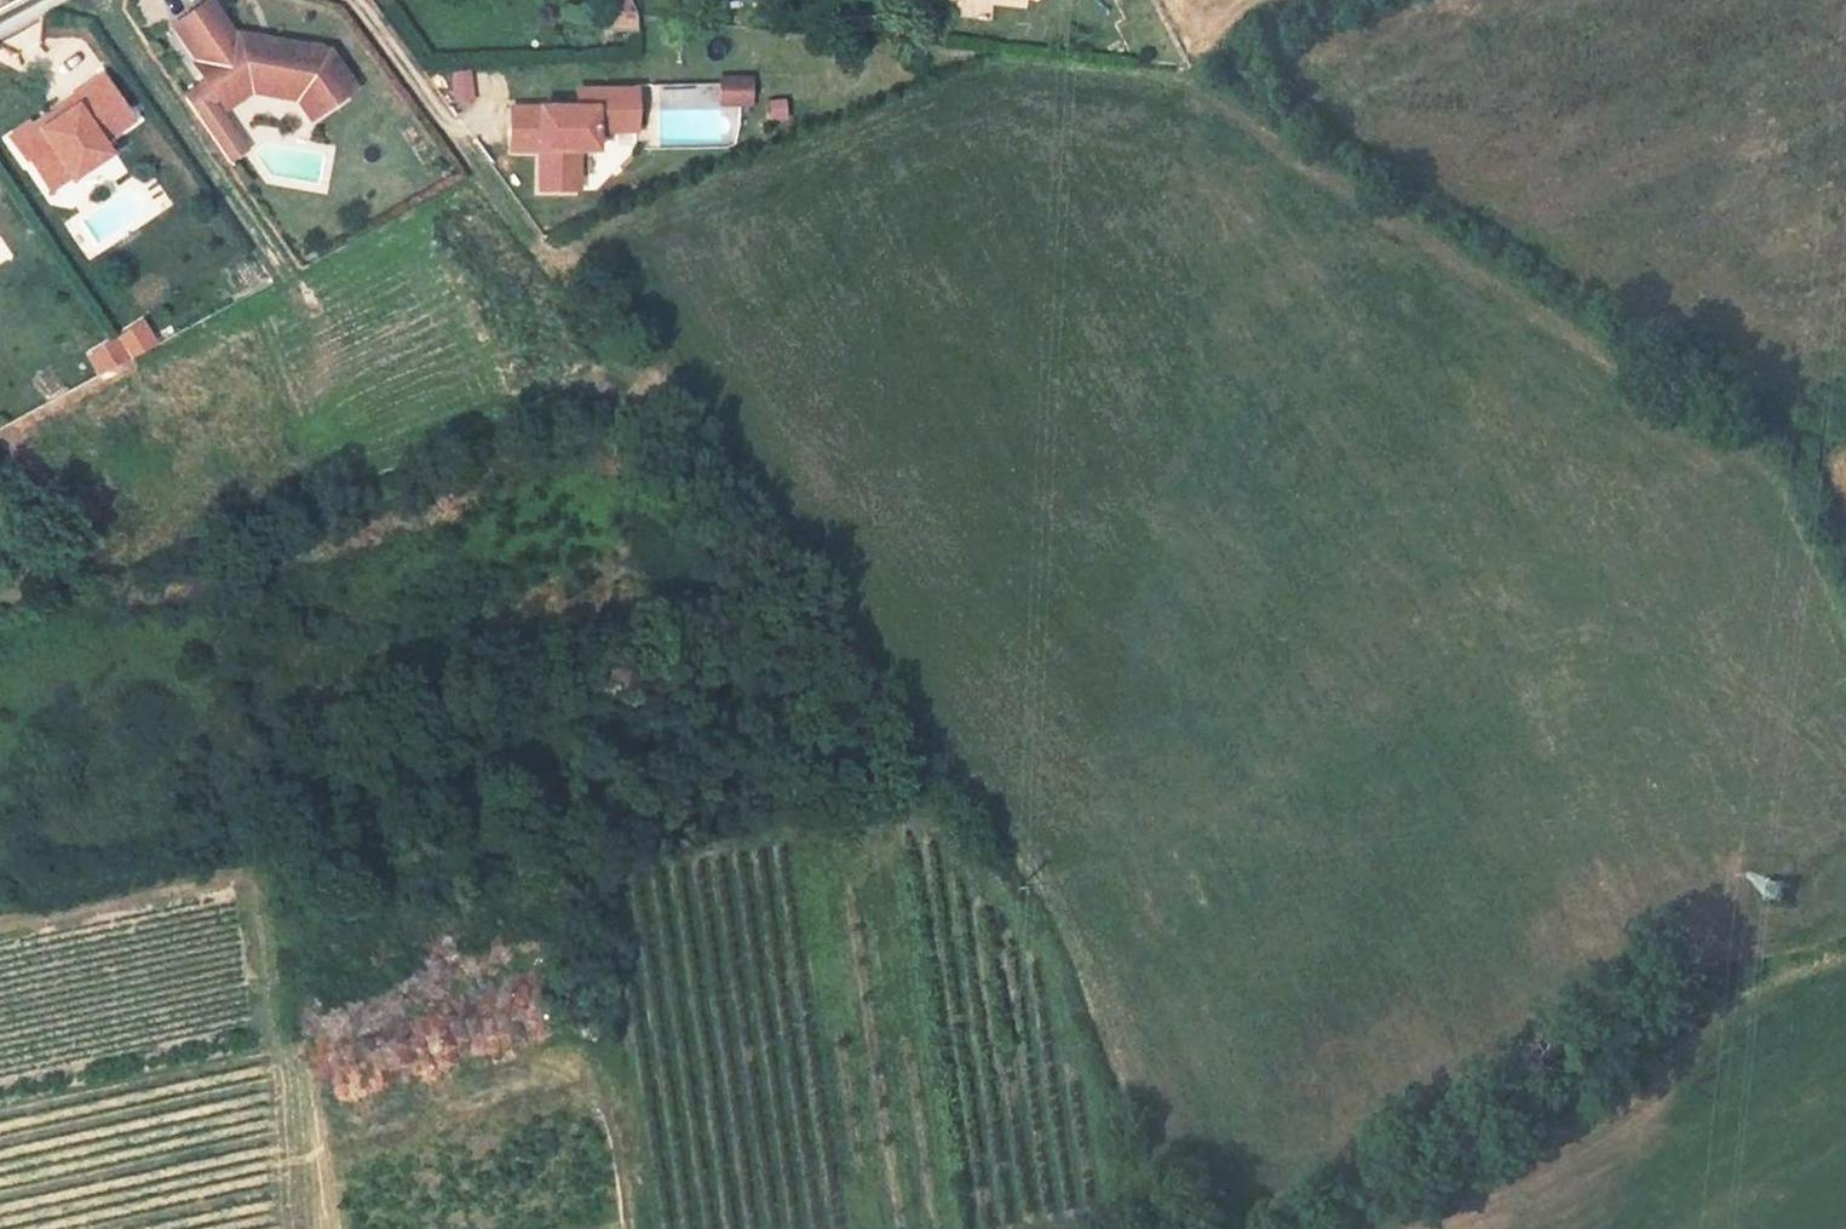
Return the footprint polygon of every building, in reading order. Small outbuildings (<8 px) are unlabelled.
[(215,94),(240,76),(246,85),(293,94),(307,114),(352,84),(326,45),(234,28),(230,30),(210,0),(197,0),(169,20),(194,56),(190,58),(202,76),(215,94)] [(614,13),(636,15),(629,0),(622,0),(610,5),(614,13)] [(0,134),(0,135),(16,158),(19,156),(31,172),(51,157),(62,171),(64,174),(99,148),(91,136),(122,114),(90,69),(58,93),(59,95),(64,102),(52,111),(36,113),(22,123),(19,120),(0,134)] [(202,76),(196,80),(215,107),(246,85),(240,76),(215,94),(202,76)] [(750,77),(721,77),(721,102),(750,102),(750,77)] [(196,80),(181,90),(199,118),(215,107),(196,80)] [(578,106),(511,106),(511,149),(541,149),(541,188),(568,188),(568,174),(578,174),(578,149),(596,149),(596,129),(636,129),(636,88),(594,88),(594,106),(578,106)] [(578,88),(578,106),(594,106),(594,88),(578,88)] [(59,95),(36,113),(52,111),(64,102),(59,95)] [(238,141),(215,107),(199,118),(223,152),(238,141)] [(51,157),(31,172),(41,187),(62,171),(51,157)] [(568,174),(568,188),(578,188),(578,174),(568,174)] [(136,316),(113,332),(127,351),(150,338),(136,316)] [(86,351),(98,368),(127,351),(113,332),(86,351)]
